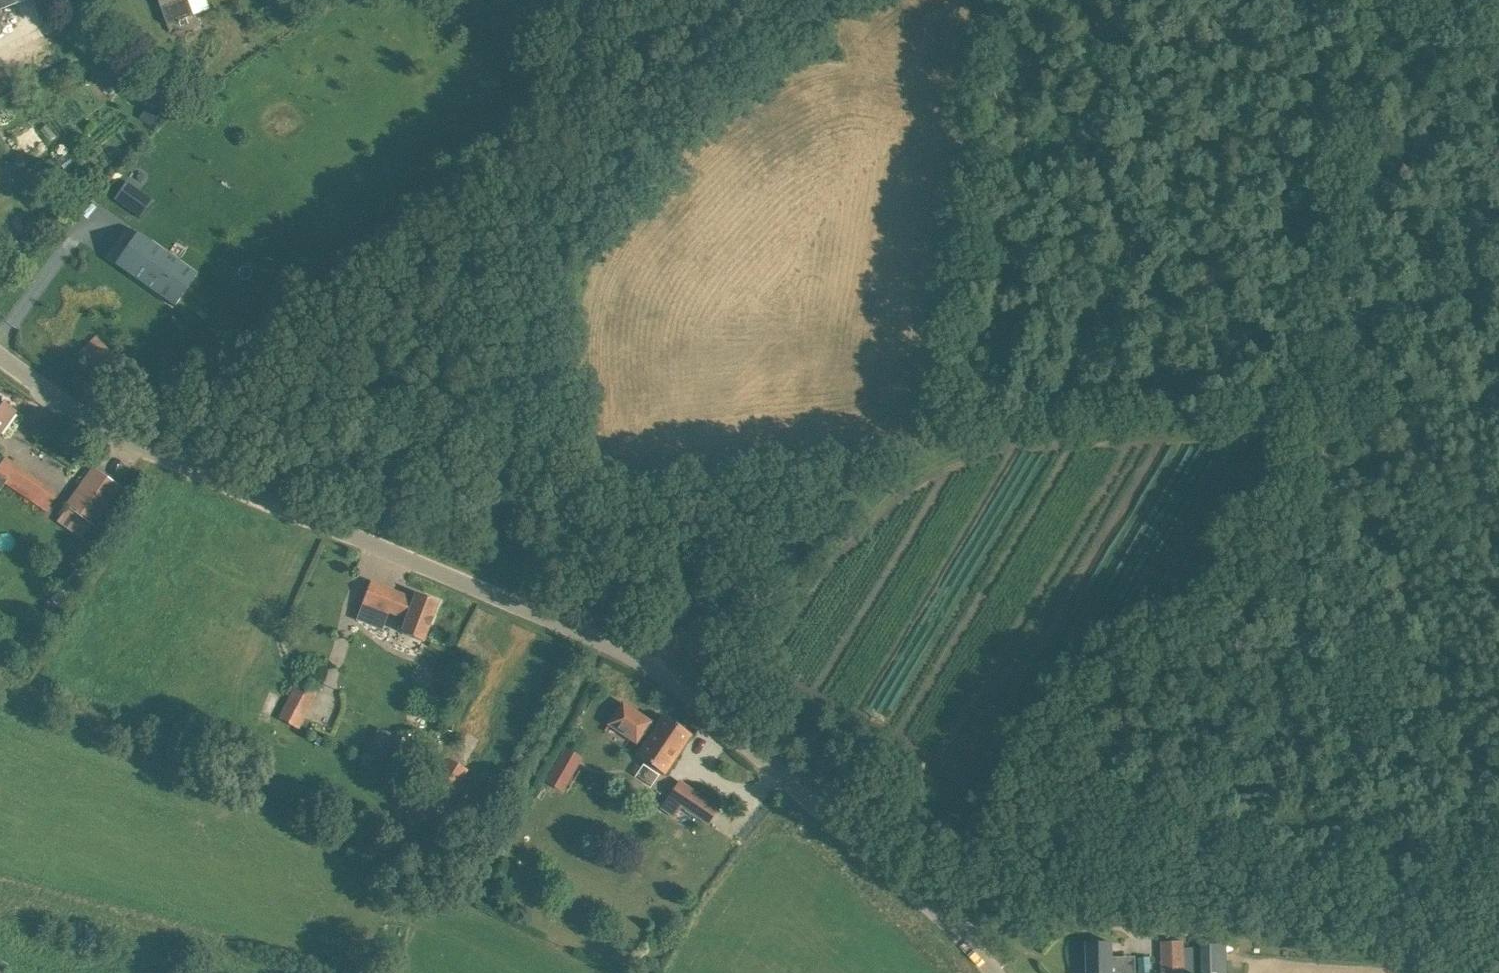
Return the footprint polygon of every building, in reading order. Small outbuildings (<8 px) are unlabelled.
[(34,1),(34,0),(0,0),(0,14),(34,1)] [(166,22),(209,6),(207,0),(158,0),(166,22)] [(152,108),(144,120),(156,128),(164,116),(152,108)] [(112,199),(141,219),(154,200),(125,180),(112,199)] [(136,230),(113,263),(173,305),(196,272),(136,230)] [(76,355),(96,376),(100,380),(121,361),(96,335),(76,355)] [(16,410),(0,398),(0,432),(16,410)] [(16,465),(4,482),(14,488),(9,495),(50,523),(66,500),(16,465)] [(94,467),(67,504),(93,523),(120,485),(94,467)] [(371,581),(363,599),(406,617),(401,630),(423,640),(427,630),(439,601),(416,592),(413,597),(371,581)] [(278,718),(300,728),(320,687),(299,676),(278,718)] [(664,771),(690,734),(663,716),(656,726),(648,722),(649,721),(623,703),(608,725),(636,743),(643,734),(648,737),(638,753),(664,771)] [(385,758),(391,740),(375,734),(369,752),(385,758)] [(546,781),(563,791),(583,758),(566,748),(546,781)] [(430,786),(450,798),(468,770),(447,757),(430,786)] [(679,781),(661,807),(674,816),(681,806),(707,823),(718,807),(679,781)] [(1186,939),(1162,939),(1163,972),(1199,972),(1199,946),(1186,947),(1186,939)] [(1136,958),(1112,958),(1112,942),(1076,943),(1076,963),(1081,963),(1081,972),(1136,972),(1136,958)] [(1202,946),(1202,972),(1228,972),(1227,942),(1202,943),(1202,946)]
